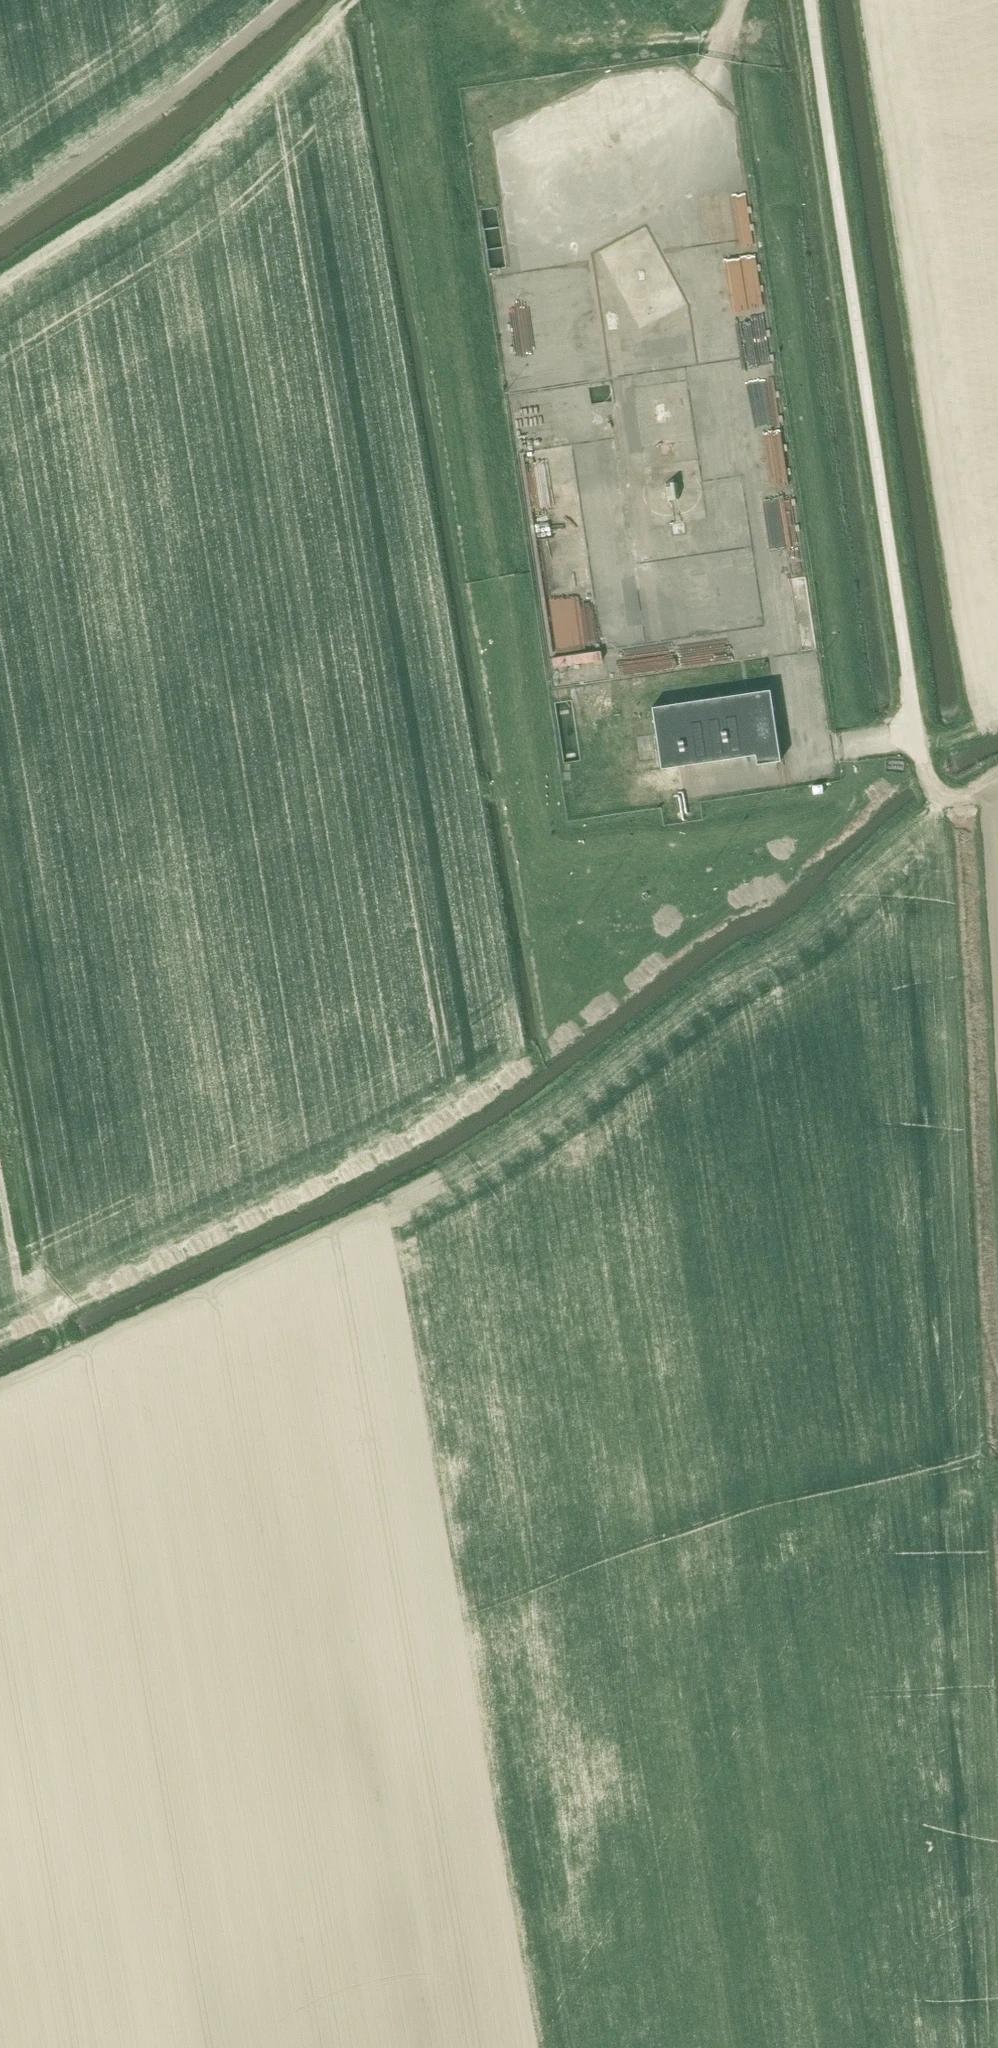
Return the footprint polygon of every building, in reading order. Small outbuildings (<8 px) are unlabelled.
[(510,207),(591,197),(585,149),(504,159),(510,207)] [(774,512),(775,540),(799,539),(798,511),(774,512)] [(569,564),(573,583),(593,578),(589,560),(569,564)] [(555,609),(582,604),(580,592),(553,597),(555,609)] [(601,652),(553,659),(554,668),(602,661),(601,652)] [(769,691),(652,708),(661,770),(755,757),(756,766),(780,763),(769,691)]
